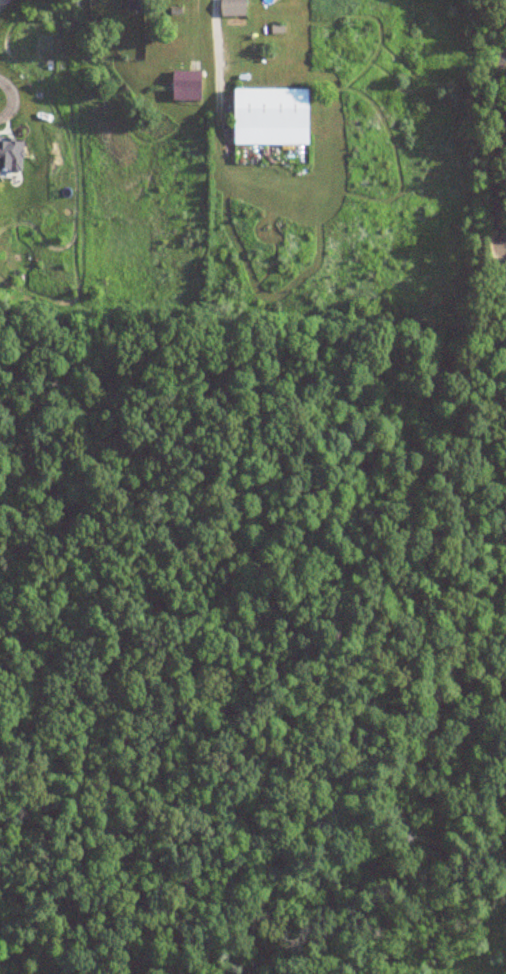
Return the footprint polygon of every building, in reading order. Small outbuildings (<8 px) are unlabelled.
[(143,0),(127,0),(127,11),(143,11),(143,0)] [(220,16),(245,16),(245,0),(220,0),(220,16)] [(55,59),(47,59),(47,82),(55,82),(55,59)] [(172,100),(200,100),(200,71),(172,71),(172,100)] [(234,144),(308,144),(308,89),(234,89),(234,144)]
